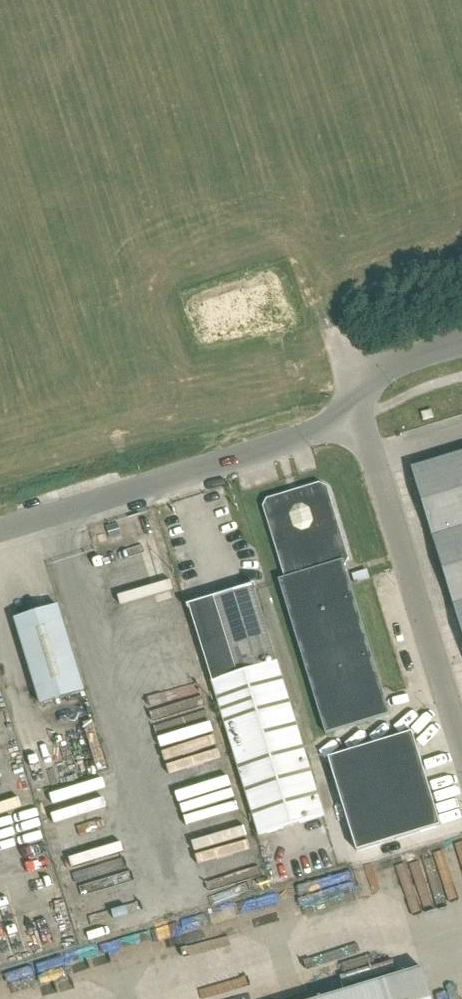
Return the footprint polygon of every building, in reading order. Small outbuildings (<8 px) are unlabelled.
[(461,634),(461,453),(411,468),(461,634)] [(320,483),(303,488),(267,499),(263,507),(285,577),(278,579),(326,734),(390,715),(345,566),(349,559),(327,487),(320,483)] [(212,682),(259,836),(325,816),(278,662),(277,662),(255,590),(256,590),(255,585),(249,587),(250,589),(234,593),(234,592),(215,598),(238,674),(212,682)] [(41,704),(84,691),(58,606),(15,619),(41,704)] [(329,759),(354,840),(357,852),(441,826),(438,815),(413,733),(329,759)] [(422,968),(321,998),(431,998),(422,968)]
